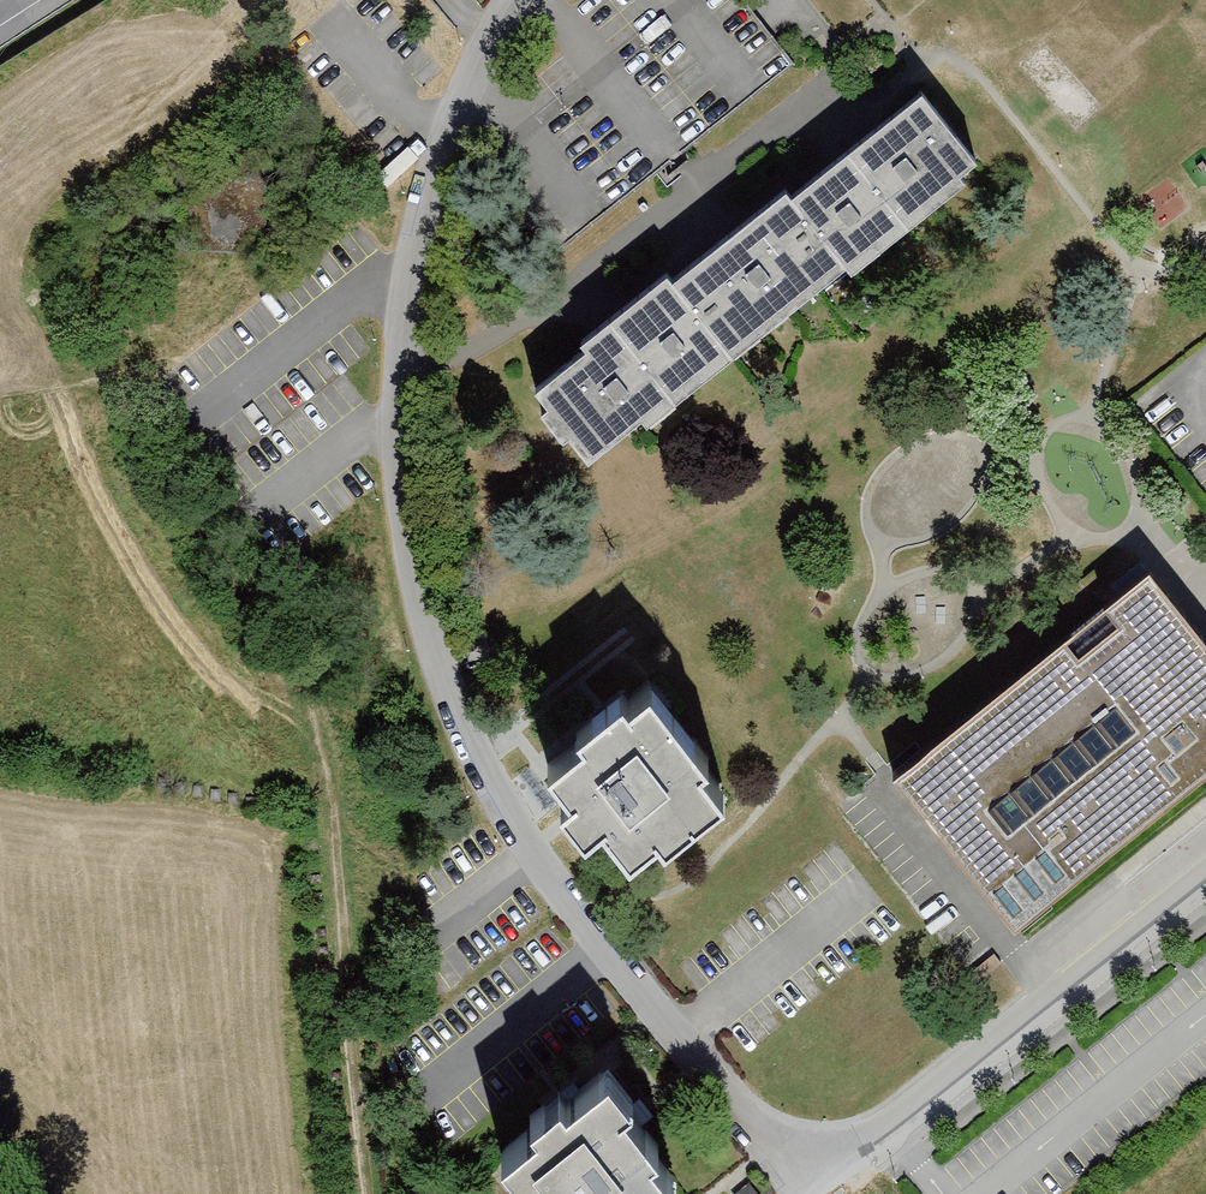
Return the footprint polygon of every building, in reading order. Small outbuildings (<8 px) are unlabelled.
[(961,179),(979,165),(922,96),(849,155),(912,233),(968,188),(961,179)] [(854,278),(912,233),(849,155),(793,199),(847,269),(854,278)] [(847,269),(793,199),(787,192),(673,283),(733,361),(847,269)] [(733,361),(673,283),(667,276),(610,320),(676,403),(733,361)] [(676,403),(610,320),(581,343),(586,349),(534,390),(546,405),(539,411),(563,441),(569,437),(588,461),(641,419),(647,426),(676,403)] [(899,782),(1018,926),(1205,772),(1205,631),(1157,571),(899,782)] [(595,756),(561,782),(585,813),(575,821),(597,850),(616,835),(644,871),(670,850),(678,859),(736,814),(713,784),(720,778),(663,705),(642,721),(635,712),(589,748),(595,756)] [(512,1173),(528,1193),(681,1193),(663,1171),(672,1166),(637,1124),(646,1118),(622,1088),(578,1121),(571,1112),(540,1136),(547,1145),(512,1173)]
